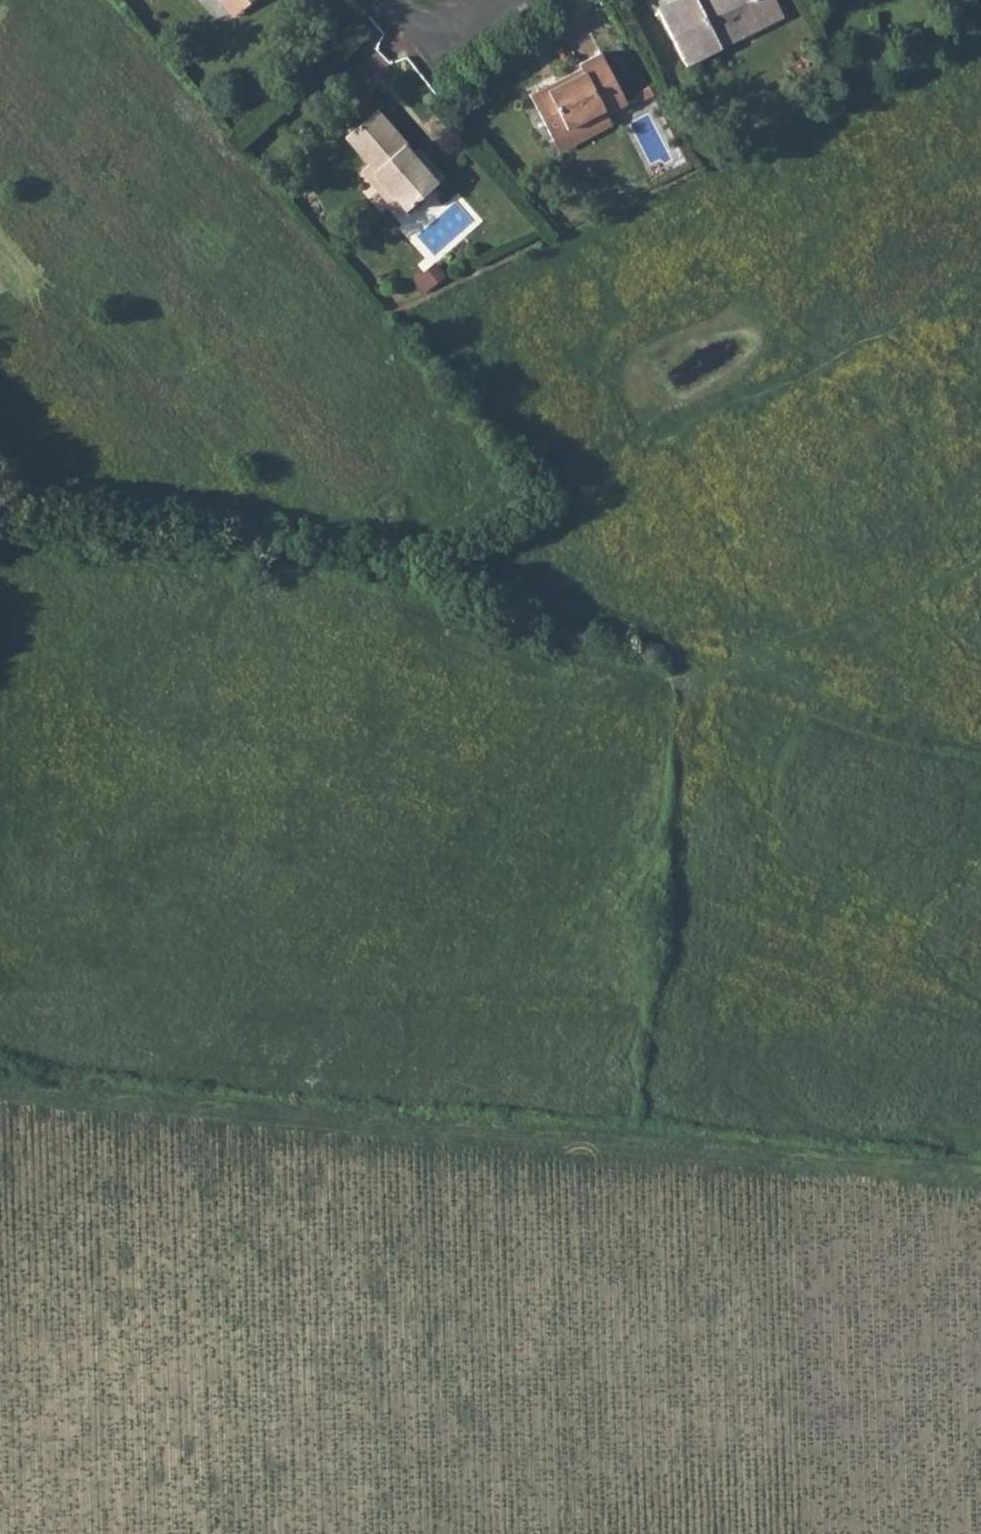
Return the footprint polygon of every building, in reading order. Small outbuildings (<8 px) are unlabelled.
[(229,14),(246,0),(216,0),(229,14)] [(652,3),(682,61),(717,43),(712,32),(760,8),(756,0),(658,0),(652,3)] [(717,43),(778,12),(772,0),(756,0),(760,8),(712,32),(717,43)] [(581,66),(527,95),(550,140),(568,131),(567,127),(600,109),(603,114),(625,102),(598,51),(578,61),(581,66)] [(550,140),(555,150),(608,124),(603,114),(600,109),(567,127),(568,131),(550,140)] [(362,164),(359,166),(399,211),(437,177),(423,162),(416,168),(405,155),(408,152),(370,110),(339,138),(362,164)] [(412,149),(408,152),(405,155),(416,168),(423,162),(412,149)] [(399,211),(359,166),(352,172),(391,217),(399,211)]
